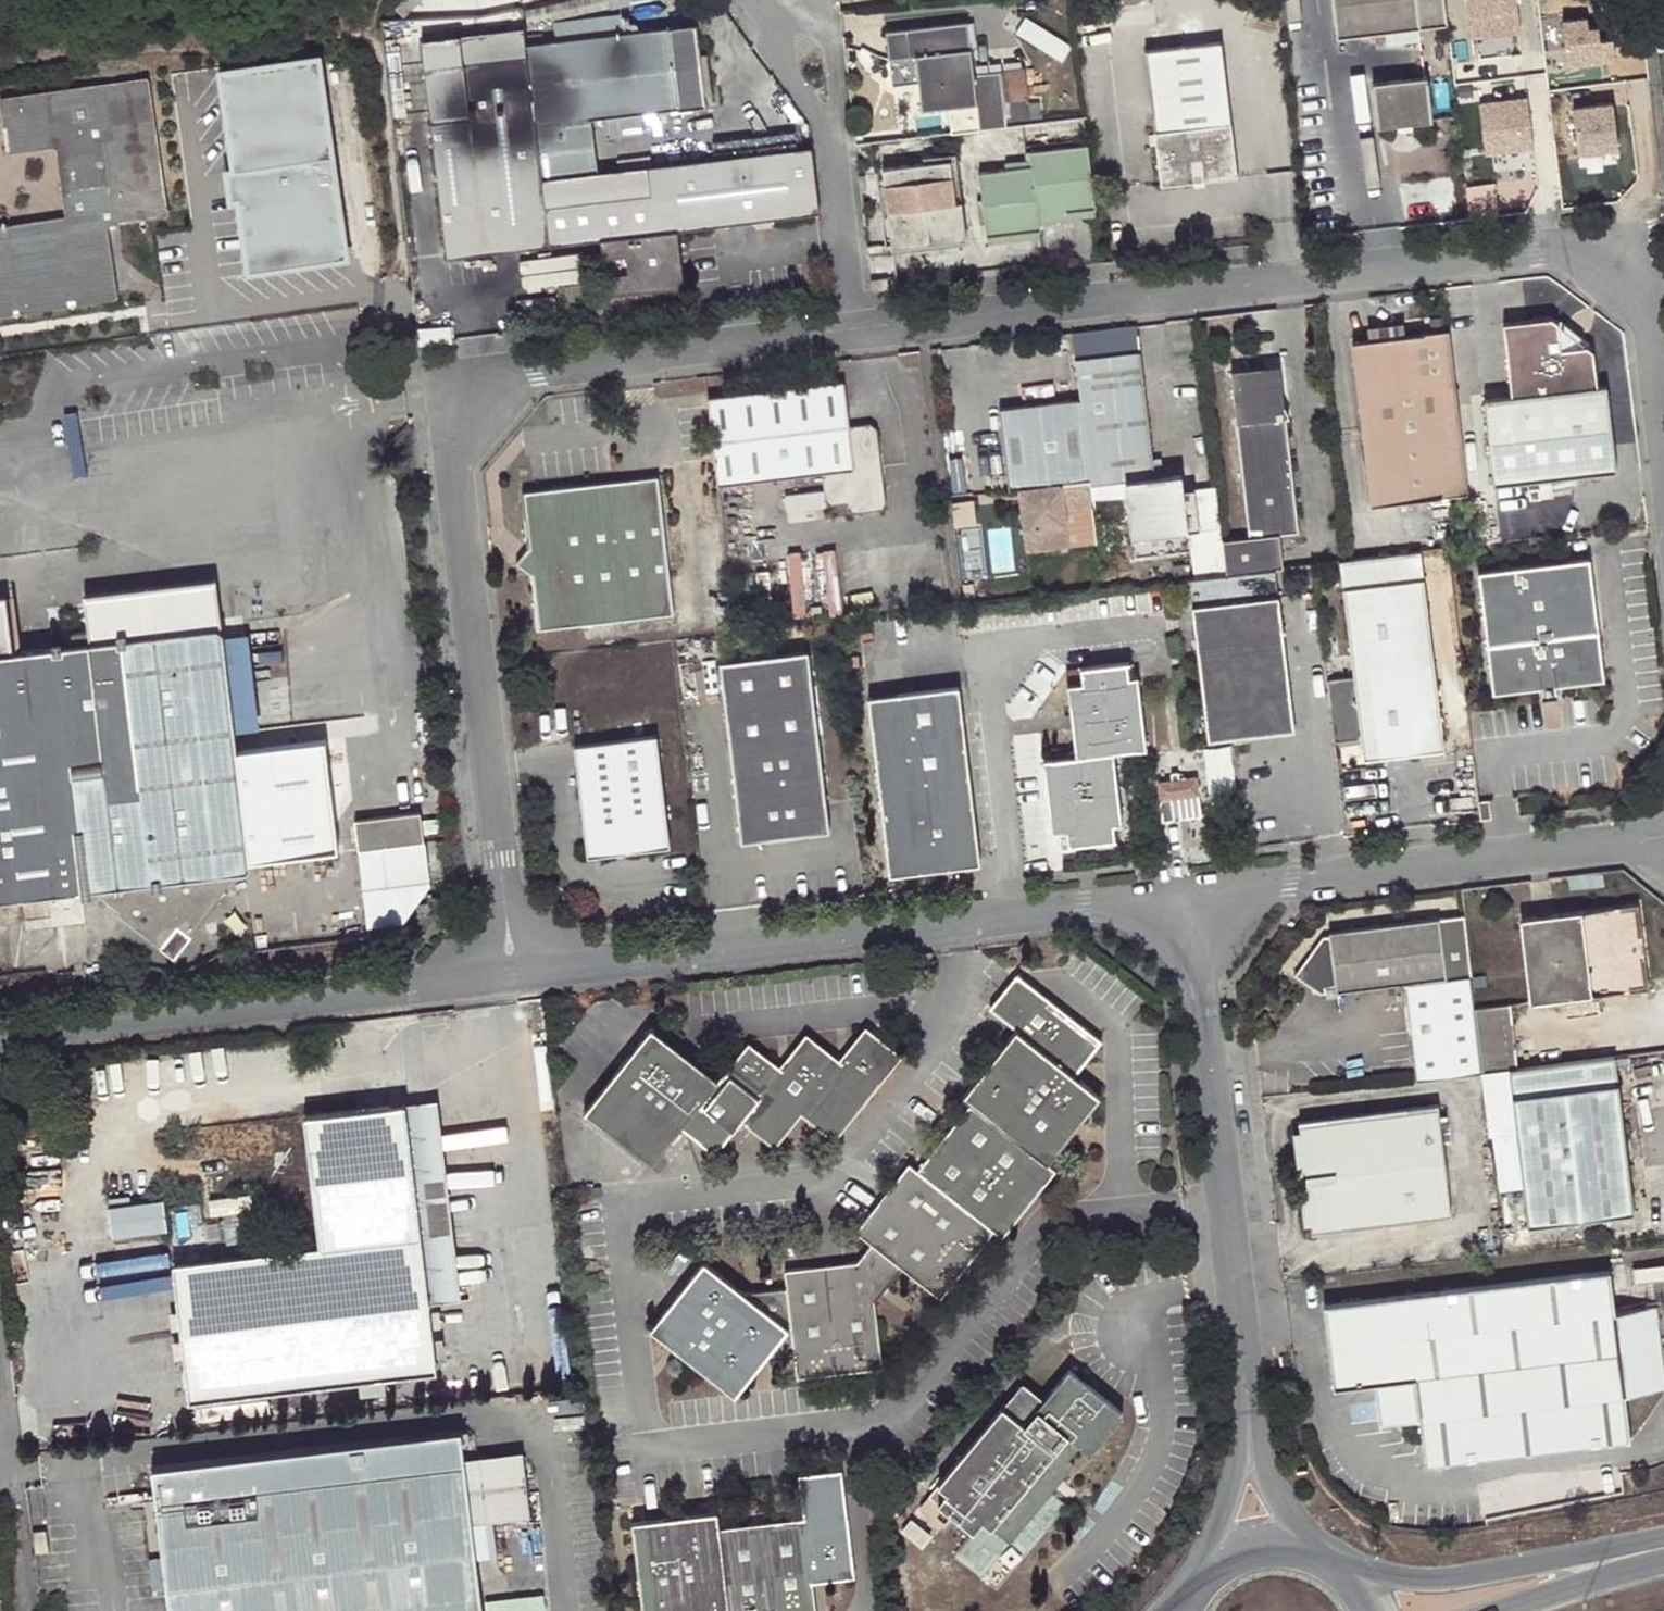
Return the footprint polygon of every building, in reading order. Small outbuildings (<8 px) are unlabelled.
[(1443,0),(1330,0),(1334,37),(1445,24),(1443,0)] [(1522,0),(1470,0),(1473,53),(1525,50),(1522,0)] [(1570,61),(1619,57),(1617,27),(1593,29),(1591,12),(1566,14),(1570,61)] [(954,132),(1008,126),(1008,122),(1003,73),(976,75),(969,22),(887,32),(892,86),(918,83),(922,112),(951,109),(954,132)] [(528,47),(542,175),(594,169),(587,117),(703,104),(693,23),(527,39),(528,47)] [(1144,47),(1153,129),(1226,108),(1219,41),(1144,47)] [(446,251),(475,248),(549,240),(542,175),(528,47),(423,59),(446,251)] [(324,63),(218,78),(232,176),(238,213),(247,275),(353,260),(324,63)] [(1003,73),(1008,122),(1043,118),(1041,102),(1032,103),(1028,71),(1003,73)] [(18,301),(16,280),(114,265),(108,213),(166,205),(150,76),(13,94),(19,142),(65,137),(75,213),(0,223),(0,303),(18,301)] [(1425,97),(1427,99),(1424,76),(1369,83),(1371,95),(1425,97)] [(1490,161),(1538,158),(1534,93),(1486,96),(1490,161)] [(1429,119),(1427,99),(1425,97),(1371,95),(1375,124),(1429,119)] [(1226,108),(1153,129),(1158,183),(1233,175),(1228,122),(1226,108)] [(1037,216),(1094,210),(1086,144),(1029,151),(1031,167),(978,173),(981,201),(984,224),(986,238),(1038,232),(1037,216)] [(812,145),(805,146),(806,150),(815,171),(812,145)] [(542,175),(549,240),(598,235),(604,290),(681,282),(675,225),(819,210),(815,171),(806,150),(805,146),(594,169),(542,175)] [(947,164),(880,171),(886,213),(890,250),(964,242),(954,163),(947,164)] [(238,213),(232,176),(222,178),(228,214),(238,213)] [(0,303),(0,311),(118,293),(114,265),(16,280),(18,301),(0,303)] [(1494,485),(1616,469),(1606,385),(1597,386),(1593,349),(1584,343),(1578,347),(1557,331),(1557,324),(1549,318),(1500,324),(1509,396),(1484,399),(1494,485)] [(1372,340),(1355,342),(1374,505),(1468,493),(1449,330),(1406,335),(1405,326),(1371,330),(1372,340)] [(1083,399),(1093,479),(1093,485),(1127,480),(1136,556),(1193,550),(1184,474),(1156,477),(1141,353),(1078,360),(1083,399)] [(1283,367),(1269,368),(1287,406),(1283,367)] [(1269,368),(1234,371),(1240,423),(1254,539),(1285,535),(1304,533),(1289,418),(1293,418),(1287,406),(1269,368)] [(857,514),(874,512),(858,425),(852,426),(848,384),(710,399),(720,485),(826,473),(829,500),(834,506),(851,504),(852,510),(857,514)] [(1028,487),(1093,479),(1083,399),(1002,409),(1012,489),(1024,487),(1028,487)] [(858,425),(874,512),(884,511),(889,503),(880,431),(873,424),(858,425)] [(538,625),(674,610),(659,475),(523,491),(529,546),(517,561),(533,573),(538,625)] [(1093,479),(1028,487),(1029,499),(1025,500),(1028,529),(1038,528),(1041,550),(1072,546),(1068,508),(1096,505),(1095,503),(1093,485),(1093,479)] [(1038,528),(1028,529),(1030,551),(1041,550),(1038,528)] [(1226,542),(1230,574),(1281,568),(1288,567),(1285,535),(1254,539),(1226,542)] [(1334,683),(1342,745),(1370,742),(1373,762),(1453,750),(1425,553),(1344,564),(1361,679),(1334,683)] [(1594,554),(1482,567),(1491,641),(1489,641),(1495,690),(1544,683),(1545,694),(1562,692),(1560,681),(1608,675),(1602,627),(1594,554)] [(1230,574),(1194,578),(1214,739),(1300,729),(1281,568),(1230,574)] [(94,888),(95,894),(121,912),(119,917),(166,950),(179,960),(197,937),(225,903),(220,900),(241,871),(255,869),(237,732),(224,637),(223,624),(0,653),(0,900),(94,888)] [(251,634),(224,637),(237,732),(262,729),(251,634)] [(721,660),(743,839),(831,829),(810,649),(721,660)] [(1115,758),(1147,754),(1139,682),(1129,683),(1127,667),(1081,672),(1082,688),(1067,689),(1075,763),(1043,766),(1051,837),(1067,835),(1069,851),(1117,846),(1115,829),(1123,828),(1115,758)] [(892,871),(983,858),(957,680),(867,693),(892,871)] [(609,853),(625,851),(674,845),(662,733),(577,744),(592,855),(609,853)] [(1208,745),(1211,783),(1238,781),(1235,743),(1208,745)] [(1197,779),(1157,784),(1159,802),(1199,797),(1197,779)] [(1479,797),(1482,816),(1492,815),(1490,795),(1479,797)] [(358,821),(361,851),(427,843),(426,836),(424,820),(423,812),(358,821)] [(424,820),(426,836),(456,834),(454,818),(424,820)] [(626,859),(625,851),(609,853),(610,861),(626,859)] [(1535,1005),(1649,990),(1638,906),(1524,921),(1535,1005)] [(1285,977),(1315,999),(1407,987),(1419,1079),(1484,1071),(1476,1007),(1473,979),(1466,919),(1319,938),(1285,977)] [(930,965),(929,952),(910,955),(911,966),(930,965)] [(75,972),(57,974),(57,983),(75,982),(75,972)] [(943,1145),(1026,1215),(1060,1175),(1052,1168),(1108,1103),(1082,1082),(1110,1048),(1027,979),(998,1012),(1024,1034),(967,1099),(975,1107),(943,1145)] [(1476,1007),(1484,1071),(1512,1068),(1518,1067),(1511,1003),(1476,1007)] [(835,1139),(859,1111),(877,1089),(902,1059),(869,1032),(842,1065),(809,1039),(782,1070),(749,1044),(720,1079),(651,1025),(584,1107),(652,1161),(683,1124),(716,1150),(742,1120),(775,1146),(802,1114),(835,1139)] [(1497,1138),(1504,1192),(1527,1190),(1531,1226),(1638,1212),(1618,1055),(1518,1067),(1512,1068),(1520,1135),(1497,1138)] [(437,1093),(404,1097),(427,1296),(460,1293),(437,1093)] [(319,1242),(302,1244),(173,1259),(190,1396),(435,1368),(427,1296),(404,1097),(304,1109),(317,1222),(319,1242)] [(1454,1219),(1444,1139),(1440,1107),(1300,1123),(1314,1235),(1454,1219)] [(943,1145),(925,1166),(1009,1236),(1026,1215),(943,1145)] [(1009,1236),(925,1166),(921,1171),(913,1165),(858,1230),(872,1242),(856,1262),(784,1272),(786,1290),(742,1295),(705,1264),(650,1329),(733,1398),(762,1363),(795,1358),(798,1380),(883,1369),(875,1302),(902,1268),(941,1301),(995,1235),(1004,1242),(1009,1236)] [(108,1217),(112,1248),(167,1240),(163,1210),(108,1217)] [(300,1224),(302,1244),(319,1242),(317,1222),(300,1224)] [(1663,1390),(1663,1345),(1659,1306),(1618,1311),(1613,1270),(1323,1307),(1336,1392),(1376,1387),(1381,1429),(1422,1423),(1427,1456),(1467,1452),(1468,1464),(1634,1442),(1629,1396),(1663,1390)] [(1066,1366),(1059,1375),(1041,1398),(1019,1380),(926,1492),(970,1528),(978,1519),(1006,1542),(1071,1464),(1065,1459),(1074,1450),(1078,1445),(1087,1452),(1120,1411),(1066,1366)] [(473,1521),(465,1457),(462,1428),(151,1465),(168,1610),(483,1610),(473,1521)] [(465,1457),(473,1521),(531,1513),(523,1450),(465,1457)] [(1071,1464),(1006,1542),(1013,1548),(1055,1498),(1068,1507),(1079,1494),(1066,1484),(1077,1470),(1071,1464)] [(856,1579),(842,1471),(799,1477),(803,1520),(720,1531),(718,1513),(634,1522),(645,1610),(816,1610),(813,1585),(856,1579)] [(125,1503),(146,1500),(145,1490),(124,1493),(125,1503)] [(34,1553),(48,1552),(46,1528),(32,1530),(34,1553)] [(486,1596),(487,1610),(549,1610),(548,1592),(486,1596)]
